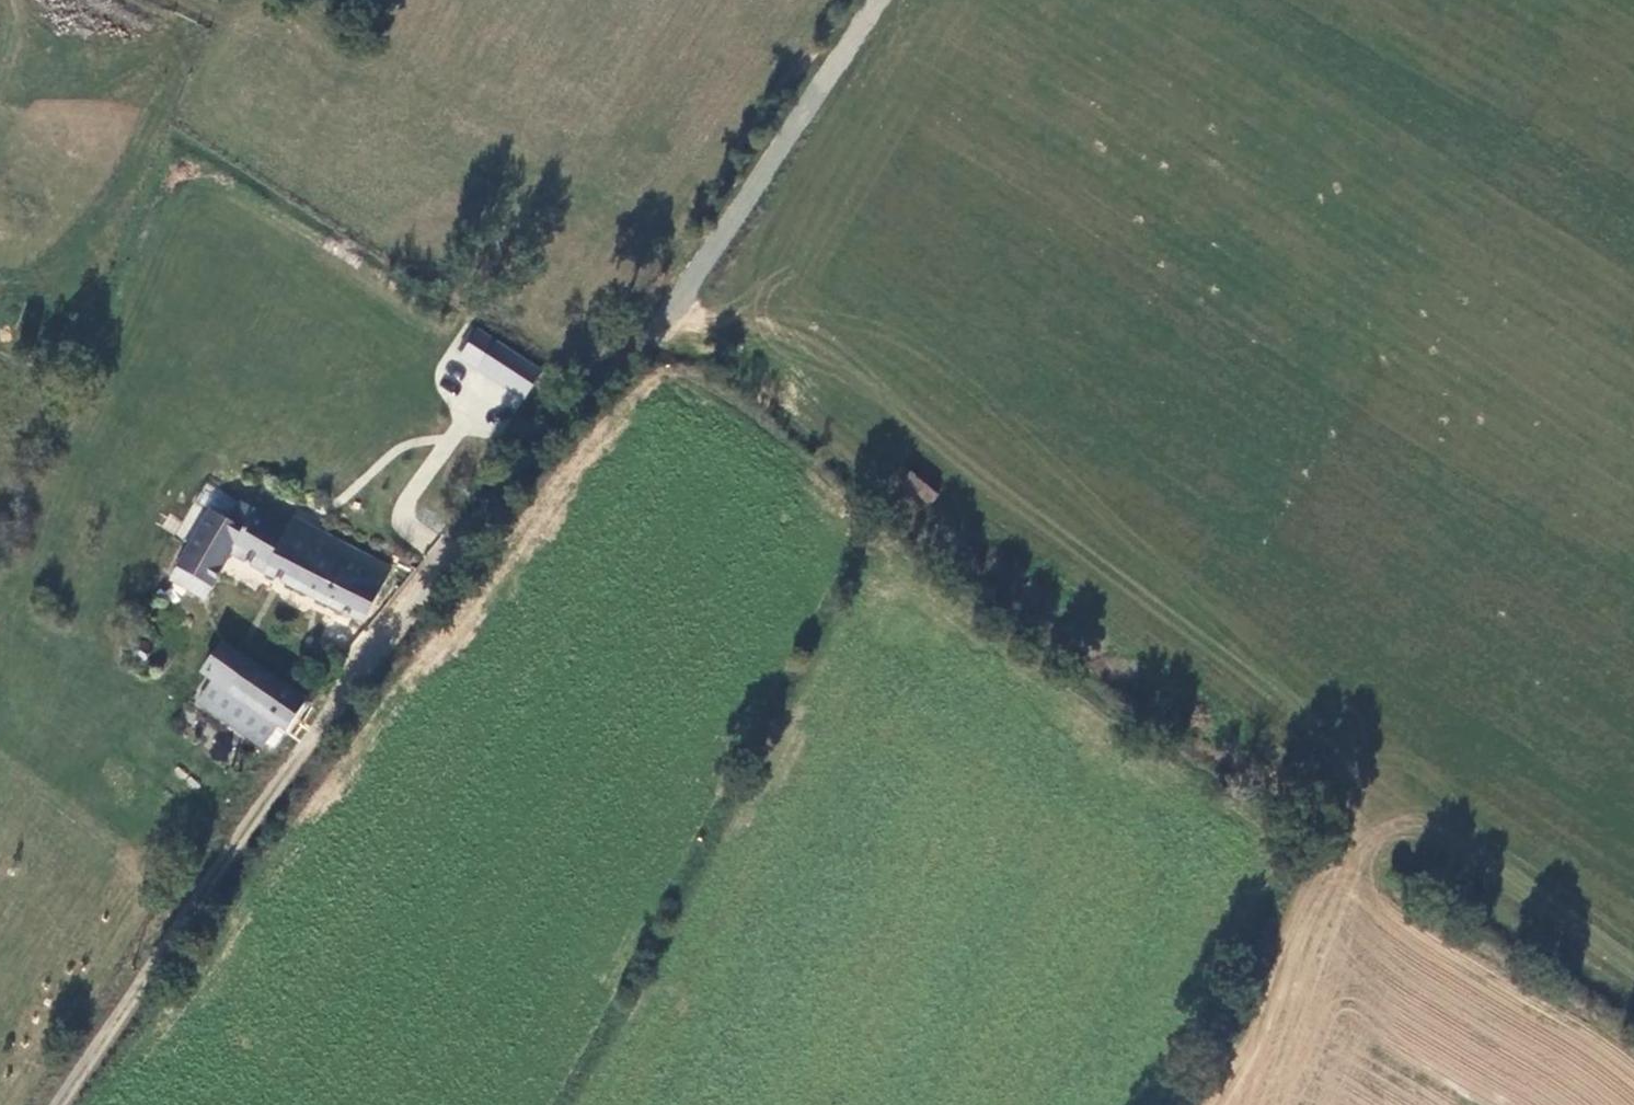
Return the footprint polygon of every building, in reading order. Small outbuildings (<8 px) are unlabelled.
[(475,326),(455,358),(523,400),(543,368),(475,326)] [(915,471),(904,480),(925,506),(936,497),(915,471)] [(357,622),(383,574),(285,522),(281,530),(232,504),(221,523),(205,514),(167,585),(199,602),(225,552),(357,622)] [(201,677),(210,684),(274,730),(279,734),(301,703),(223,646),(201,677)] [(274,730),(210,684),(194,706),(258,753),(274,730)]
